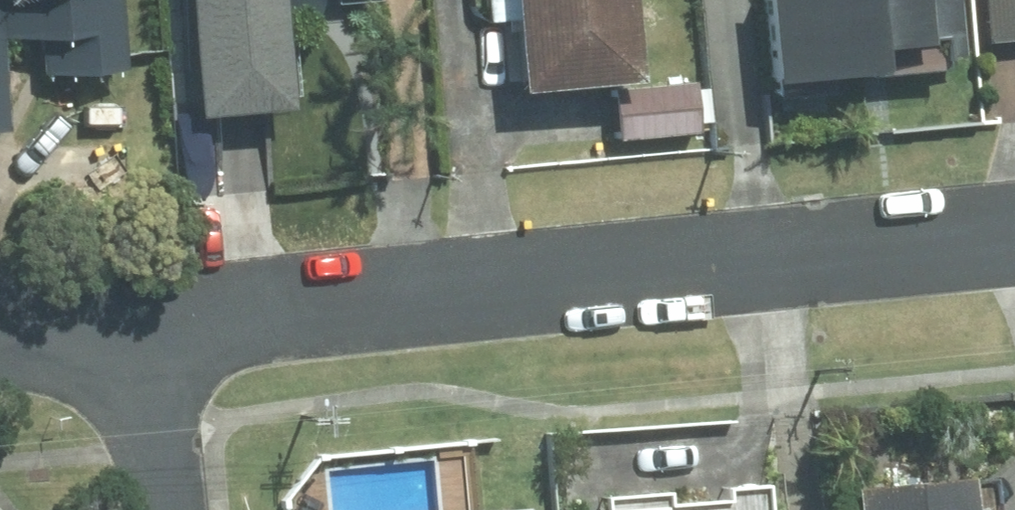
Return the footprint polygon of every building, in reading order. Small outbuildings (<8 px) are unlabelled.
[(46,38),(49,77),(109,72),(103,0),(0,0),(0,42),(46,38)] [(183,118),(276,110),(266,0),(172,0),(183,118)] [(500,94),(617,84),(610,0),(492,0),(500,94)] [(754,82),(852,73),(850,50),(951,41),(947,0),(746,0),(754,82)] [(982,42),(1014,39),(1014,0),(978,0),(982,42)] [(835,482),(838,509),(955,509),(952,472),(835,482)] [(592,502),(593,509),(757,509),(755,489),(592,502)]
